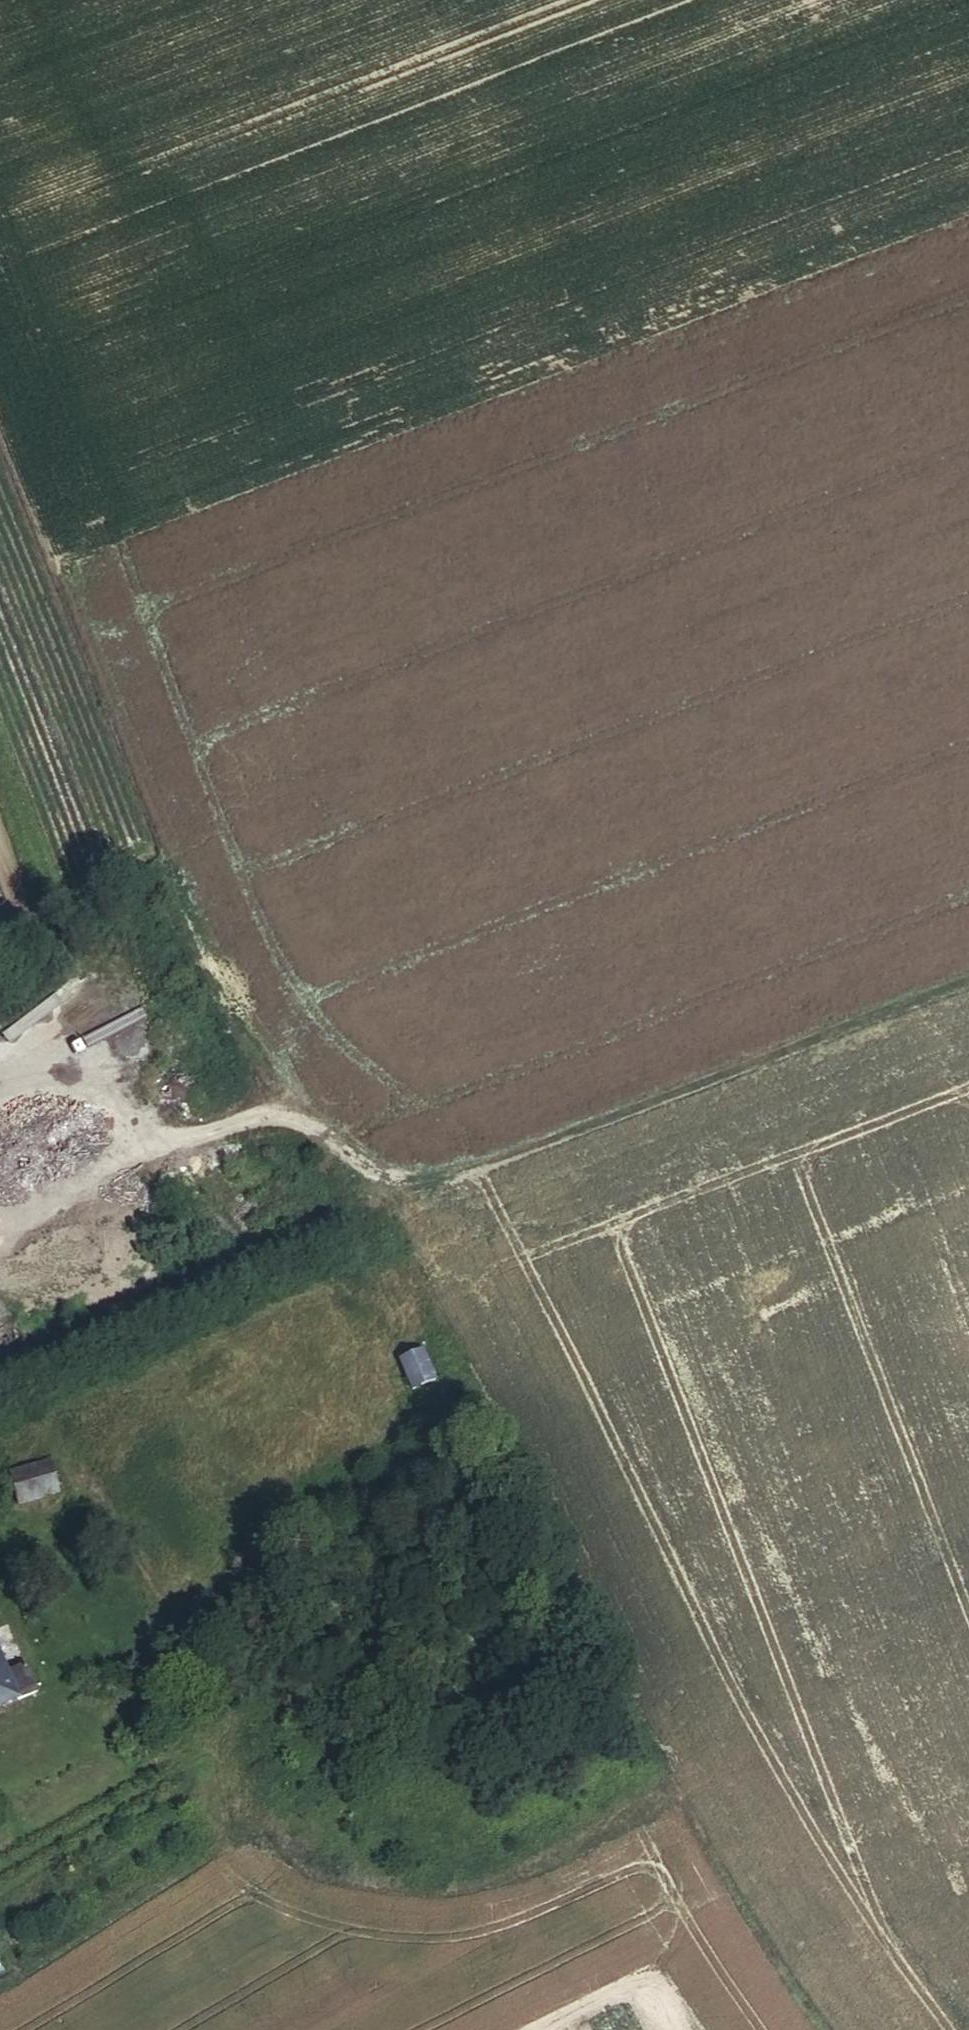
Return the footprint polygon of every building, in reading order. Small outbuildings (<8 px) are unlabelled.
[(445,1401),(427,1342),(401,1352),(420,1410),(445,1401)] [(9,1471),(16,1502),(53,1491),(57,1490),(48,1459),(9,1471)] [(18,1703),(17,1700),(37,1693),(26,1668),(13,1672),(9,1663),(1,1666),(0,1662),(0,1711),(18,1703)]
